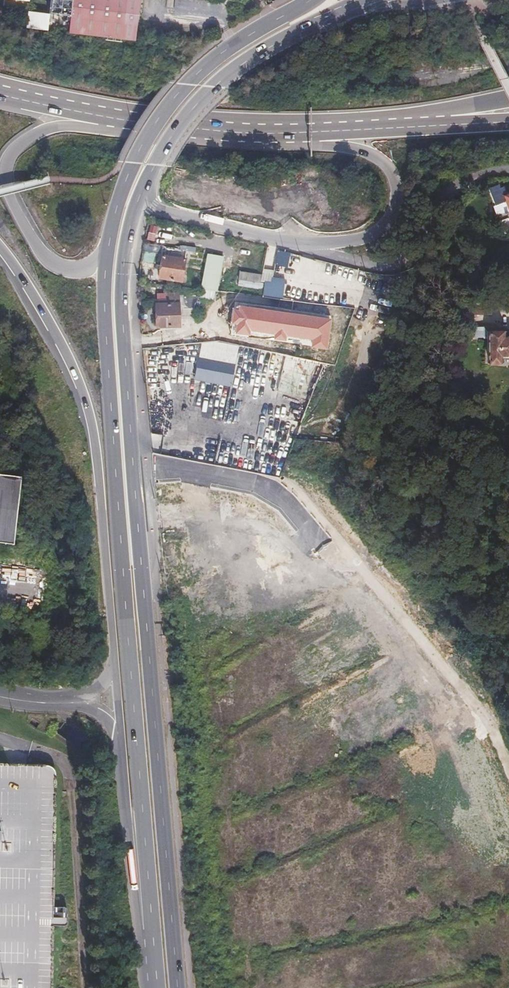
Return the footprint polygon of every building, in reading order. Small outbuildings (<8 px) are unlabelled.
[(70,22),(70,17),(71,13),(72,0),(51,0),(49,15),(47,31),(52,32),(53,19),(52,19),(52,15),(67,17),(66,21),(70,22)] [(100,37),(101,28),(103,17),(105,0),(72,0),(71,13),(70,17),(70,22),(68,34),(100,37)] [(121,40),(123,27),(126,0),(105,0),(103,17),(101,28),(100,37),(121,40)] [(135,41),(140,0),(126,0),(123,27),(121,40),(135,41)] [(28,13),(26,24),(26,29),(47,31),(49,15),(28,13)] [(505,191),(503,184),(499,185),(497,181),(486,185),(498,219),(506,217),(508,225),(508,190),(505,191)] [(185,250),(163,247),(161,265),(163,266),(161,278),(181,281),(185,250)] [(277,250),(273,264),(286,267),(290,253),(277,250)] [(207,253),(201,287),(216,288),(222,255),(207,253)] [(260,282),(262,273),(241,269),(239,278),(260,282)] [(281,296),(283,277),(270,275),(270,279),(262,278),(262,294),(281,296)] [(233,300),(234,293),(216,290),(215,298),(233,300)] [(254,309),(256,295),(234,293),(233,300),(232,307),(254,309)] [(199,307),(198,295),(169,296),(170,304),(156,304),(156,315),(159,314),(159,327),(180,326),(180,304),(184,304),(184,308),(199,307)] [(339,336),(342,306),(312,302),(308,333),(339,336)] [(492,314),(492,306),(470,306),(471,315),(492,314)] [(483,327),(476,327),(476,337),(484,336),(484,337),(489,337),(489,362),(499,361),(500,363),(508,362),(508,336),(503,336),(503,328),(493,328),(493,326),(484,327),(483,327)] [(202,344),(199,356),(236,363),(238,344),(216,341),(207,341),(202,344)] [(236,363),(199,356),(195,379),(232,386),(236,363)] [(313,365),(284,358),(277,389),(305,396),(313,365)] [(14,542),(22,476),(0,473),(0,541),(14,542)] [(50,926),(50,907),(53,774),(52,769),(48,766),(44,765),(0,764),(0,987),(49,987),(50,926)]
